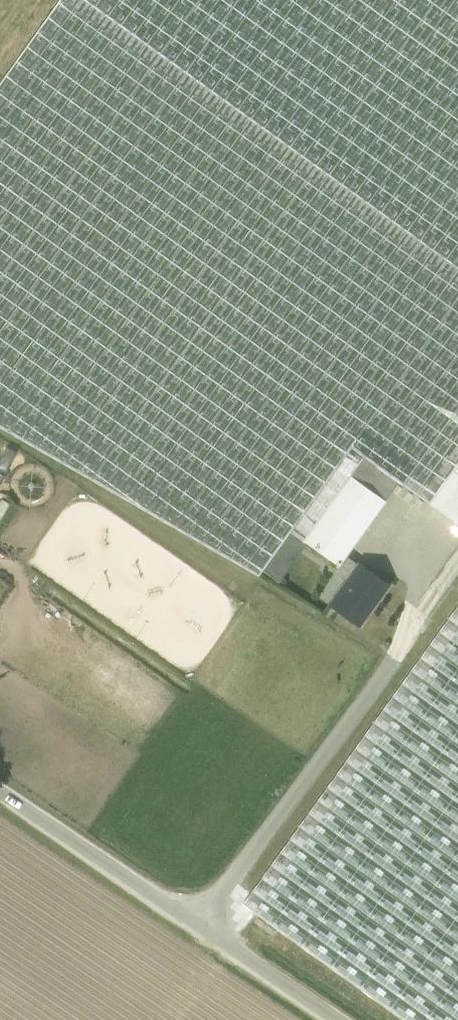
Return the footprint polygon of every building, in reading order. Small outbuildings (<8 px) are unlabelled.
[(0,86),(0,426),(6,431),(262,574),(292,532),(307,542),(368,457),(400,481),(431,503),(457,465),(457,0),(62,0),(0,86)] [(307,542),(339,565),(339,566),(347,554),(400,481),(368,457),(307,542)] [(457,524),(457,465),(431,503),(430,504),(457,524)] [(339,566),(339,565),(336,569),(350,579),(331,605),(360,626),(389,585),(347,554),(339,566)] [(421,657),(243,903),(405,1019),(457,1019),(457,606),(421,657)]
